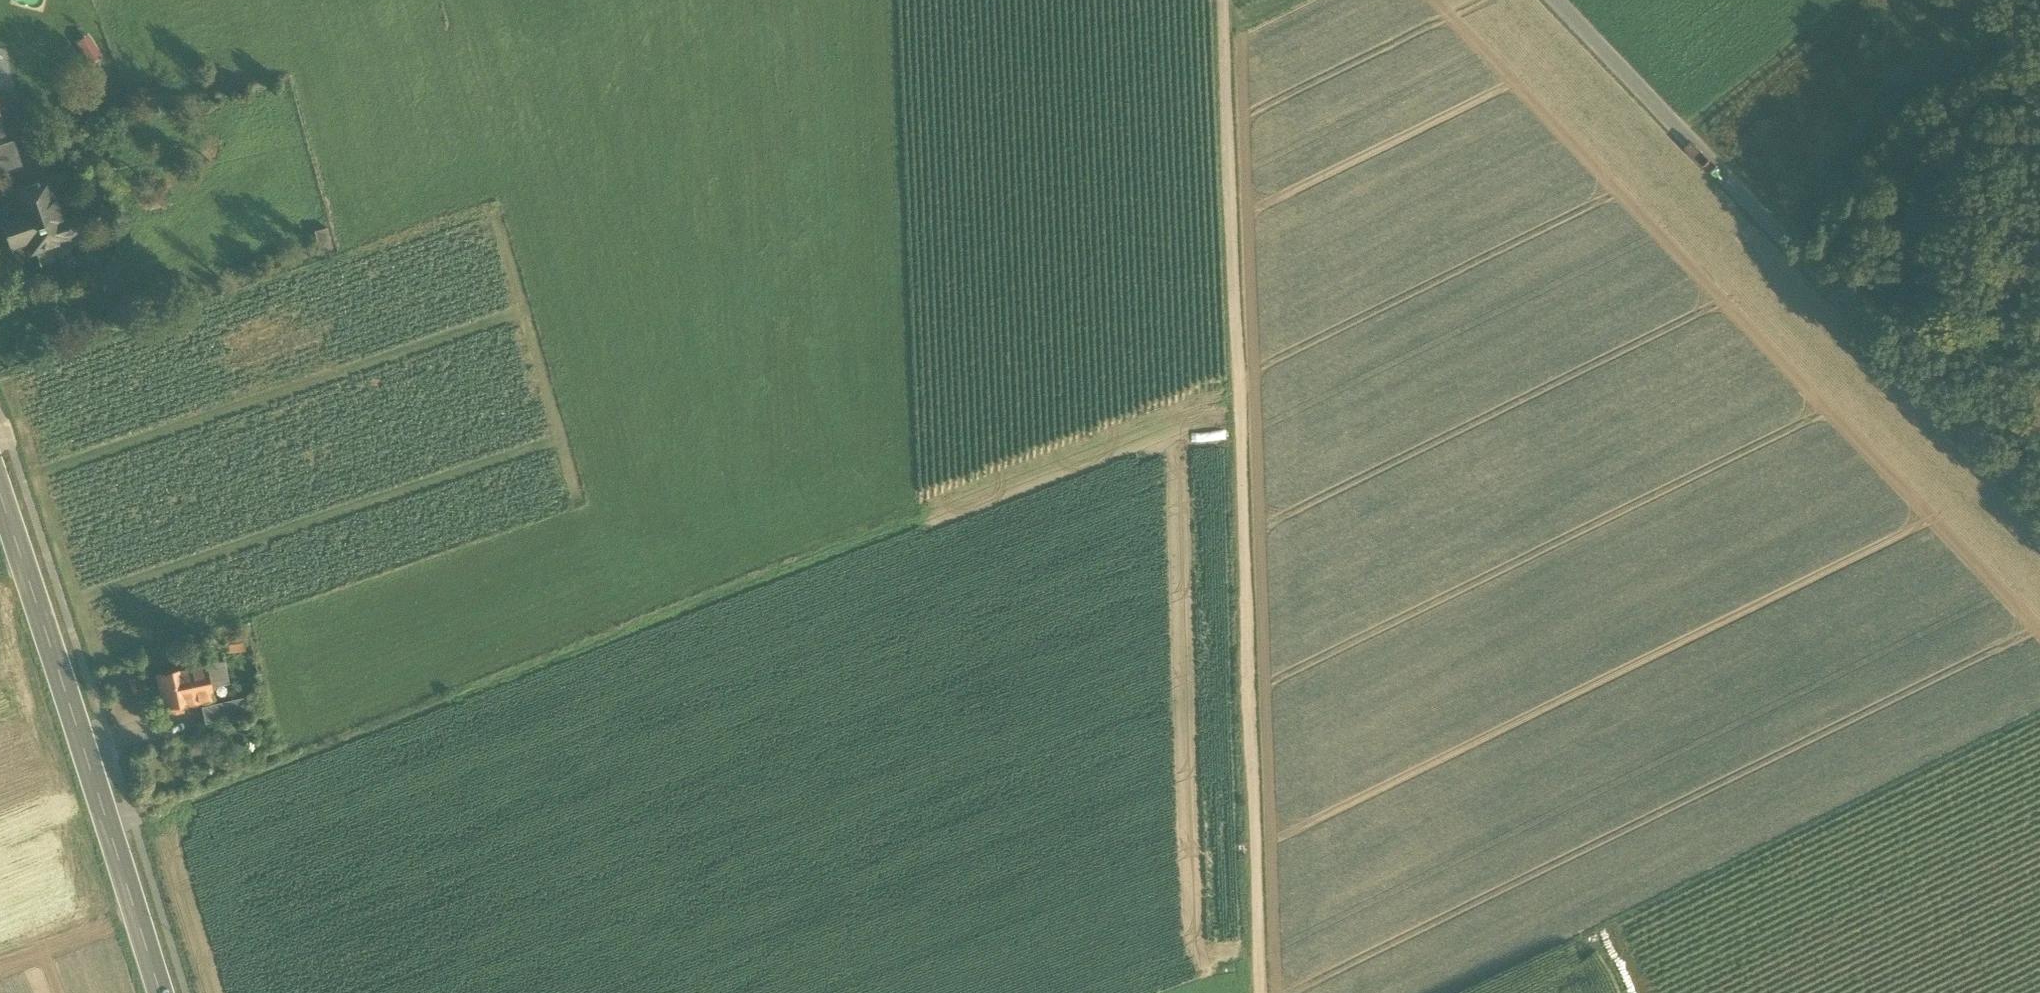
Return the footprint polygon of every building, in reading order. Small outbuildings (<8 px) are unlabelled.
[(23,166),(14,140),(0,145),(0,173),(23,166)] [(70,236),(73,235),(76,234),(78,231),(79,227),(78,225),(77,222),(74,219),(71,218),(67,219),(65,220),(51,178),(12,191),(20,217),(4,222),(12,247),(28,241),(32,253),(71,239),(70,236)] [(156,673),(164,709),(213,698),(206,663),(188,667),(188,666),(156,673)] [(247,697),(250,713),(265,710),(262,694),(247,697)] [(204,706),(207,722),(250,713),(247,697),(204,706)]
